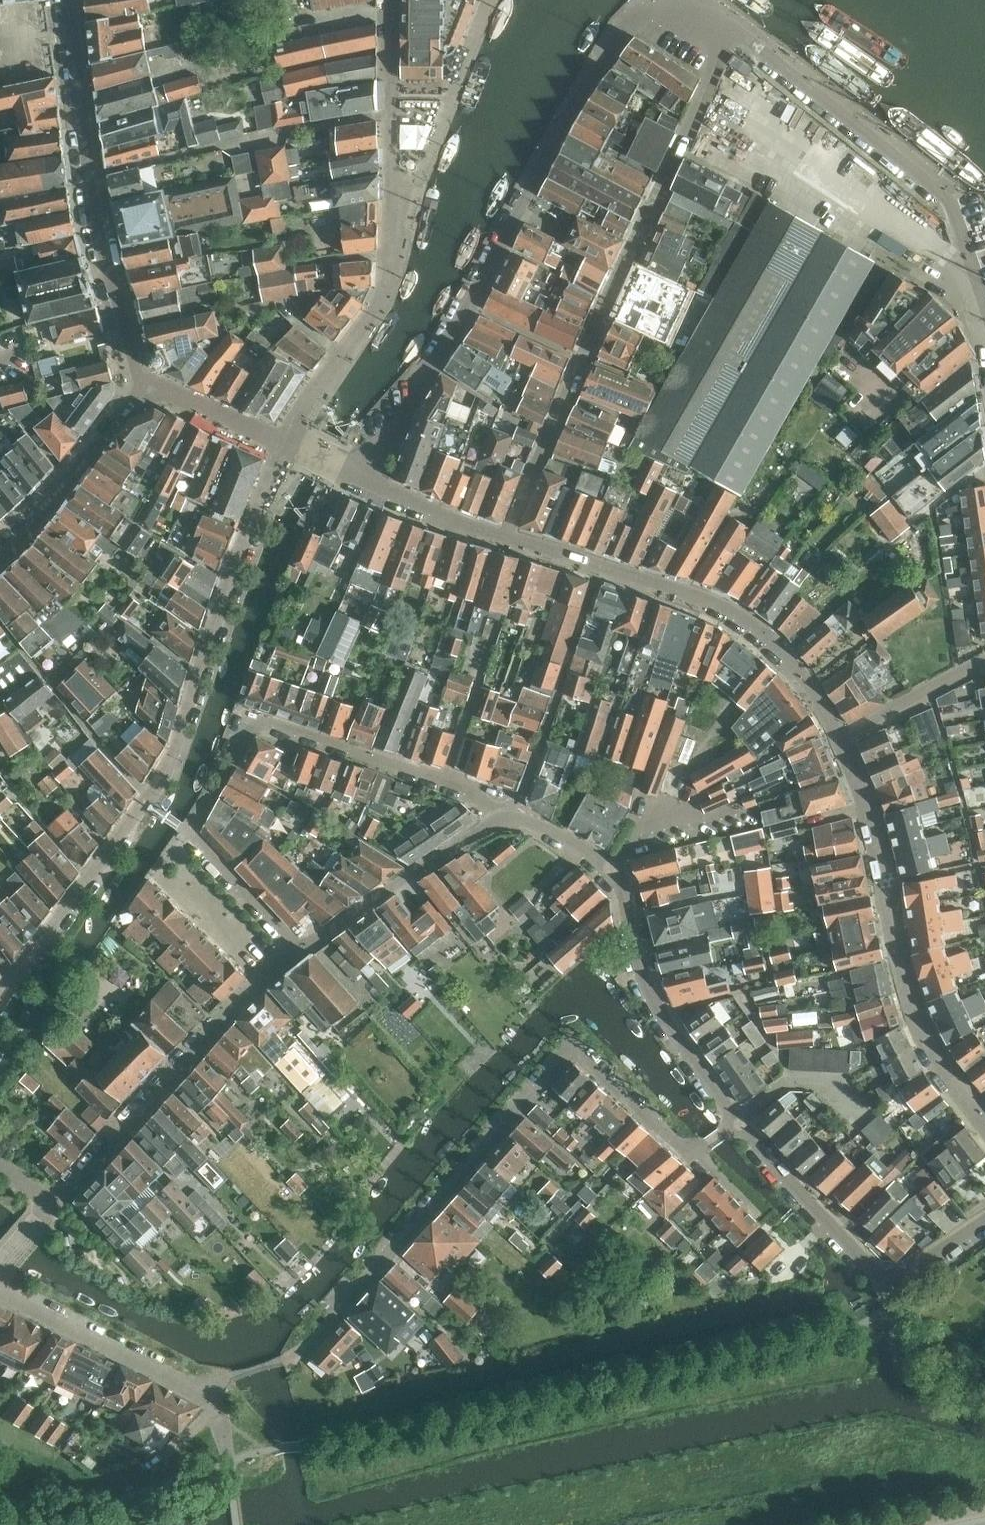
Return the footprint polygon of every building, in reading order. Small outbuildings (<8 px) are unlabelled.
[(89,20),(152,9),(150,0),(87,0),(89,20)] [(264,11),(289,6),(287,0),(263,0),(264,11)] [(324,9),(322,0),(311,0),(313,11),(324,9)] [(324,9),(334,7),(332,0),(322,0),(324,9)] [(402,55),(423,56),(445,57),(445,0),(403,0),(402,55)] [(445,57),(449,57),(454,54),(456,52),(458,48),(476,4),(466,0),(445,0),(445,57)] [(152,9),(89,20),(94,63),(147,51),(144,27),(143,28),(140,14),(152,12),(152,9)] [(323,35),(288,43),(275,46),(280,68),(327,57),(379,47),(378,24),(323,35)] [(267,48),(275,46),(288,43),(286,31),(262,37),(264,49),(267,48)] [(641,68),(668,87),(682,66),(637,37),(620,60),(639,71),(641,68)] [(195,41),(147,51),(94,63),(98,93),(153,77),(153,76),(149,58),(164,55),(165,60),(198,54),(195,41)] [(267,105),(271,104),(283,101),(378,85),(378,55),(327,64),(283,74),(262,81),(266,103),(267,105)] [(423,79),(423,56),(402,55),(402,78),(423,79)] [(423,56),(423,79),(445,79),(445,57),(423,56)] [(639,71),(620,60),(600,87),(629,105),(639,87),(644,89),(643,92),(661,104),(663,105),(672,89),(668,87),(641,68),(639,71)] [(672,89),(663,105),(668,109),(678,95),(690,103),(702,79),(682,66),(668,87),(672,89)] [(153,77),(98,93),(101,122),(161,106),(189,98),(188,97),(204,93),(199,75),(165,85),(156,88),(153,77)] [(6,142),(6,137),(23,135),(24,137),(63,129),(61,103),(58,77),(0,89),(0,111),(17,107),(21,126),(0,131),(0,143),(6,142)] [(275,127),(314,121),(378,110),(378,85),(283,101),(271,104),(275,127)] [(629,105),(600,87),(584,110),(583,112),(624,137),(634,117),(636,114),(638,111),(628,105),(629,105)] [(222,140),(245,134),(243,121),(218,127),(216,119),(195,124),(189,98),(161,106),(166,131),(177,128),(182,150),(222,141),(222,140)] [(267,105),(266,103),(255,106),(259,130),(275,127),(271,104),(267,105)] [(101,122),(105,149),(166,131),(161,106),(101,122)] [(21,126),(17,107),(0,111),(0,131),(21,126)] [(624,137),(583,112),(571,134),(570,135),(593,146),(603,152),(610,140),(628,149),(637,133),(639,135),(646,123),(634,117),(624,137)] [(681,121),(663,112),(658,122),(676,132),(681,121)] [(646,123),(639,135),(629,156),(658,171),(676,133),(647,118),(647,119),(636,114),(634,117),(646,123)] [(338,156),(379,148),(378,122),(331,129),(332,150),(338,150),(338,156)] [(107,168),(182,150),(177,128),(166,131),(105,149),(107,168)] [(23,135),(6,137),(6,142),(7,149),(0,150),(0,166),(65,155),(63,129),(24,137),(23,135)] [(593,146),(570,135),(561,154),(561,155),(607,181),(643,201),(654,178),(603,152),(593,146)] [(299,147),(286,150),(288,160),(289,166),(298,165),(302,164),(299,147)] [(264,196),(241,201),(245,222),(246,224),(271,220),(282,217),(280,200),(293,198),(289,181),(292,180),(288,160),(286,150),(286,148),(259,153),(264,182),(262,183),(264,196)] [(332,158),(331,158),(334,179),(380,170),(379,150),(379,148),(338,156),(338,157),(332,158)] [(236,175),(253,172),(250,153),(233,156),(236,175)] [(70,186),(65,155),(0,166),(0,199),(70,186)] [(595,204),(607,181),(561,155),(549,178),(595,204)] [(671,202),(691,212),(730,230),(738,216),(743,217),(753,199),(744,194),(744,193),(735,188),(737,184),(731,180),(688,159),(674,190),(677,191),(671,202)] [(298,164),(290,166),(293,182),(299,181),(299,177),(301,176),(298,164)] [(115,201),(148,194),(141,169),(109,176),(115,201)] [(125,248),(200,232),(245,222),(241,201),(235,176),(167,191),(166,189),(148,194),(115,201),(125,248)] [(337,208),(341,207),(380,199),(380,176),(332,185),(311,189),(310,184),(295,187),(298,204),(335,197),(337,208)] [(603,208),(595,204),(549,178),(539,196),(579,217),(578,217),(594,225),(603,208)] [(595,204),(603,208),(632,222),(643,201),(607,181),(595,204)] [(16,224),(72,211),(73,211),(70,186),(0,199),(0,208),(2,217),(0,218),(0,227),(4,226),(4,227),(16,224)] [(738,222),(699,291),(675,348),(685,353),(638,436),(637,435),(629,448),(665,463),(683,471),(688,473),(691,467),(719,483),(739,495),(743,497),(877,261),(771,202),(757,193),(753,199),(743,217),(739,223),(738,222)] [(380,199),(341,207),(343,227),(379,221),(379,209),(380,199)] [(687,222),(691,212),(671,202),(666,213),(687,222)] [(603,208),(594,225),(624,241),(632,222),(603,208)] [(26,246),(40,244),(78,235),(77,234),(72,211),(16,224),(19,236),(16,236),(19,247),(21,246),(26,245),(26,246)] [(695,226),(687,222),(666,213),(665,212),(659,226),(651,245),(678,258),(687,262),(688,262),(697,241),(690,238),(695,226)] [(284,217),(282,217),(271,220),(275,235),(288,232),(284,217)] [(564,244),(586,257),(610,270),(611,270),(624,241),(594,225),(578,217),(564,244)] [(378,250),(379,221),(343,227),(346,254),(378,250)] [(557,269),(563,257),(555,252),(551,251),(556,240),(526,224),(514,248),(557,269)] [(200,232),(125,248),(129,269),(133,269),(145,266),(175,260),(204,255),(204,254),(200,232)] [(20,270),(84,257),(78,235),(40,244),(42,255),(27,258),(26,257),(6,261),(9,272),(19,269),(20,270)] [(254,250),(259,276),(288,270),(284,245),(254,250)] [(678,258),(651,245),(642,264),(646,266),(678,282),(687,262),(678,258)] [(145,266),(133,269),(138,291),(139,298),(184,289),(189,287),(217,282),(212,253),(204,254),(204,255),(175,260),(145,266)] [(511,253),(503,270),(532,283),(533,282),(551,291),(553,286),(547,282),(552,272),(511,253)] [(51,319),(98,307),(84,257),(20,270),(20,271),(19,272),(22,286),(8,289),(6,293),(8,299),(11,301),(21,299),(21,301),(25,300),(31,323),(51,319)] [(598,296),(610,270),(586,257),(574,284),(598,296)] [(342,264),(343,289),(371,288),(373,288),(374,261),(342,264)] [(313,279),(320,278),(318,264),(296,267),(296,269),(297,281),(299,293),(315,292),(313,279)] [(669,343),(692,291),(641,267),(618,320),(669,343)] [(300,296),(299,293),(297,281),(296,269),(288,270),(259,276),(264,303),(300,296)] [(532,283),(503,270),(494,287),(524,300),(532,283)] [(926,291),(890,272),(847,338),(916,404),(978,354),(960,324),(962,322),(928,289),(926,291)] [(598,296),(574,284),(571,282),(564,298),(591,311),(594,304),(598,296)] [(191,316),(192,317),(195,316),(189,287),(184,289),(139,298),(147,327),(185,317),(191,316)] [(524,300),(494,287),(484,308),(574,350),(584,327),(545,310),(536,306),(524,300)] [(364,303),(371,288),(343,289),(343,290),(333,290),(327,298),(325,296),(307,318),(335,341),(352,319),(353,320),(365,304),(364,303)] [(536,306),(545,310),(551,298),(541,293),(536,306)] [(591,311),(564,298),(563,298),(553,293),(551,298),(545,310),(584,327),(591,311)] [(98,307),(51,319),(58,344),(105,331),(98,307)] [(153,353),(198,340),(192,317),(191,316),(185,317),(147,327),(153,353)] [(474,328),(473,329),(505,345),(505,344),(510,346),(517,334),(481,316),(474,328)] [(617,322),(600,356),(629,370),(632,364),(643,370),(657,340),(617,322)] [(277,345),(297,358),(314,369),(327,352),(295,325),(277,345)] [(488,360),(488,361),(501,370),(511,348),(505,345),(473,329),(465,342),(491,354),(488,360)] [(247,343),(209,395),(238,407),(265,365),(255,360),(269,339),(254,330),(245,341),(247,343)] [(247,343),(245,341),(233,332),(216,352),(210,357),(188,386),(209,395),(247,343)] [(535,365),(563,378),(571,358),(520,334),(510,357),(521,362),(522,361),(534,367),(535,365)] [(297,358),(277,345),(269,339),(255,360),(265,365),(238,407),(260,417),(260,416),(276,423),(308,373),(294,363),(297,358)] [(198,340),(153,353),(159,369),(183,364),(199,344),(198,340)] [(99,345),(104,363),(108,362),(107,360),(108,360),(109,345),(108,343),(99,345)] [(514,379),(501,370),(488,361),(463,344),(446,369),(479,391),(486,380),(505,393),(514,379)] [(63,372),(62,371),(58,356),(39,361),(43,377),(63,372)] [(522,361),(521,362),(536,368),(530,381),(523,397),(535,402),(550,409),(561,384),(563,378),(535,365),(534,367),(522,361)] [(62,371),(63,372),(68,393),(113,380),(109,362),(100,363),(78,369),(77,367),(62,371)] [(645,420),(660,386),(597,362),(582,395),(645,420)] [(932,430),(978,395),(972,363),(924,401),(902,419),(919,441),(932,430)] [(418,414),(417,415),(446,426),(446,424),(459,385),(443,374),(418,414)] [(841,406),(852,392),(831,374),(819,389),(841,406)] [(113,380),(68,393),(58,396),(66,406),(57,412),(79,440),(114,393),(114,382),(113,380)] [(5,406),(29,399),(25,382),(0,389),(0,392),(3,406),(5,406)] [(932,430),(919,441),(907,449),(924,472),(975,432),(983,427),(978,395),(932,430)] [(47,399),(56,411),(57,412),(66,406),(58,396),(47,399)] [(545,421),(550,409),(535,402),(523,397),(518,408),(545,421)] [(497,419),(500,409),(490,402),(484,410),(494,417),(497,419)] [(37,426),(44,421),(30,404),(10,409),(26,429),(34,422),(37,426)] [(628,429),(619,424),(621,420),(604,412),(601,418),(575,405),(566,424),(611,442),(621,446),(628,429)] [(150,445),(168,415),(157,409),(131,419),(106,453),(158,485),(165,472),(145,461),(153,447),(150,445)] [(172,458),(191,422),(170,410),(168,415),(150,445),(153,447),(145,461),(165,472),(172,458)] [(79,440),(57,412),(56,411),(44,421),(37,426),(36,427),(63,459),(79,440)] [(394,478),(422,489),(446,426),(417,415),(394,478)] [(183,507),(188,497),(190,494),(216,436),(206,431),(191,422),(172,458),(165,472),(158,485),(156,489),(138,522),(151,531),(171,497),(172,497),(176,487),(180,489),(173,502),(183,507)] [(445,501),(462,461),(471,433),(446,424),(446,426),(422,489),(421,491),(444,502),(445,501)] [(539,434),(520,426),(515,440),(534,447),(539,434)] [(603,458),(609,443),(566,426),(555,454),(599,470),(615,476),(619,464),(603,458)] [(477,466),(461,508),(480,516),(505,465),(503,464),(514,436),(493,427),(477,466)] [(924,472),(893,496),(910,519),(946,491),(984,462),(984,443),(984,434),(979,437),(975,432),(924,472)] [(30,494),(56,466),(29,433),(14,445),(17,448),(3,459),(8,466),(30,493),(30,494)] [(216,436),(190,494),(188,497),(213,508),(213,509),(214,509),(211,517),(238,528),(241,520),(266,459),(228,442),(216,436)] [(903,452),(892,438),(877,453),(889,463),(903,452)] [(158,485),(106,453),(82,484),(138,522),(156,489),(158,485)] [(662,463),(646,456),(633,487),(650,494),(662,463)] [(512,469),(505,465),(480,516),(480,517),(503,525),(523,474),(527,464),(516,459),(512,469)] [(462,461),(445,501),(461,508),(477,466),(465,462),(462,461)] [(809,481),(816,471),(803,462),(796,472),(809,481)] [(665,463),(664,465),(658,480),(676,489),(683,471),(665,463)] [(5,469),(2,472),(24,500),(27,497),(30,493),(8,466),(5,469)] [(565,486),(566,486),(569,479),(544,470),(521,528),(544,534),(562,492),(565,486)] [(562,492),(544,534),(585,547),(592,530),(604,501),(614,480),(583,471),(576,490),(565,487),(566,486),(565,486),(562,492)] [(11,513),(24,500),(2,472),(0,473),(0,500),(11,513)] [(860,489),(879,505),(879,506),(889,496),(870,476),(860,489)] [(635,528),(641,512),(627,507),(634,489),(614,480),(604,501),(592,530),(585,547),(587,547),(621,560),(635,528)] [(635,528),(621,560),(624,561),(640,566),(664,522),(663,521),(678,492),(658,482),(641,512),(635,528)] [(739,495),(719,483),(697,522),(681,550),(668,573),(690,579),(739,495)] [(151,531),(138,522),(82,484),(65,506),(121,547),(123,545),(138,557),(154,534),(151,532),(151,531)] [(964,512),(984,509),(984,486),(961,490),(963,503),(947,510),(948,518),(964,512)] [(324,537),(319,550),(337,558),(344,544),(363,503),(343,494),(324,537)] [(909,523),(889,496),(879,506),(879,505),(873,510),(893,536),(909,523)] [(11,513),(0,500),(0,523),(11,513)] [(363,503),(344,544),(363,553),(364,553),(381,512),(363,503)] [(121,547),(65,506),(49,528),(97,561),(106,550),(114,557),(121,547)] [(964,512),(968,533),(984,530),(984,509),(964,512)] [(364,553),(363,553),(359,563),(353,579),(365,584),(361,594),(375,600),(376,600),(378,595),(384,578),(398,540),(406,522),(381,512),(364,553)] [(238,528),(211,517),(206,515),(205,515),(198,532),(192,530),(185,545),(196,552),(195,555),(221,570),(238,528)] [(680,522),(686,525),(674,546),(660,538),(646,567),(666,573),(678,548),(681,550),(697,522),(684,515),(680,522)] [(715,586),(738,550),(752,529),(734,518),(718,544),(695,579),(715,586)] [(370,612),(364,625),(382,632),(391,611),(383,608),(392,586),(406,591),(414,570),(418,555),(423,538),(425,528),(406,522),(398,540),(384,578),(378,595),(376,600),(375,600),(370,612)] [(740,550),(738,550),(715,586),(745,601),(747,598),(767,569),(771,564),(770,564),(773,560),(774,560),(785,545),(787,541),(759,522),(746,541),(740,550)] [(940,526),(941,537),(952,536),(951,525),(940,526)] [(97,561),(49,528),(35,546),(83,583),(100,563),(97,561)] [(418,555),(414,570),(425,574),(422,583),(433,586),(436,578),(448,537),(425,528),(423,538),(418,555)] [(309,573),(319,550),(324,537),(307,529),(291,565),(291,569),(288,578),(299,583),(303,571),(309,573)] [(968,533),(956,534),(957,543),(969,542),(971,554),(984,552),(984,530),(968,533)] [(436,578),(436,577),(449,582),(444,598),(457,602),(458,597),(473,545),(469,544),(455,539),(448,537),(436,578)] [(458,597),(458,596),(465,599),(464,602),(463,603),(459,618),(469,621),(470,618),(472,618),(486,574),(493,550),(473,545),(458,597)] [(747,598),(745,601),(759,611),(787,574),(785,573),(792,564),(786,560),(792,550),(785,545),(774,560),(773,560),(770,564),(771,564),(767,569),(747,598)] [(85,584),(83,583),(35,546),(21,559),(67,604),(85,584)] [(849,559),(836,547),(828,554),(841,567),(849,559)] [(486,574),(472,618),(468,632),(484,637),(490,618),(506,622),(508,615),(509,615),(512,605),(511,605),(524,559),(494,550),(493,550),(486,574)] [(971,554),(973,566),(965,567),(966,576),(984,574),(984,552),(971,554)] [(181,590),(208,608),(211,598),(186,582),(196,565),(176,553),(161,576),(181,590)] [(946,574),(955,573),(952,557),(944,558),(946,574)] [(67,604),(21,559),(6,573),(33,607),(47,625),(56,637),(62,644),(88,622),(67,604)] [(511,605),(512,605),(518,607),(514,621),(526,626),(530,615),(535,616),(536,611),(531,610),(533,603),(547,566),(524,559),(511,605)] [(198,562),(196,565),(186,582),(211,598),(219,576),(198,562)] [(547,566),(533,603),(546,608),(549,595),(556,596),(560,597),(567,575),(563,574),(564,572),(547,566)] [(787,574),(759,611),(772,620),(775,622),(798,593),(798,592),(803,586),(802,585),(806,579),(810,575),(803,569),(801,572),(793,566),(787,574)] [(181,590),(161,576),(151,569),(143,580),(172,600),(168,606),(201,629),(208,608),(181,590)] [(810,575),(806,579),(814,586),(820,579),(811,572),(810,575)] [(33,607),(6,573),(0,578),(0,614),(9,626),(33,607)] [(567,575),(560,597),(558,602),(582,609),(591,581),(567,574),(567,575)] [(966,576),(948,579),(949,589),(977,585),(978,596),(984,595),(984,574),(966,576)] [(941,599),(928,579),(914,589),(910,582),(863,617),(868,625),(861,630),(868,640),(875,635),(880,641),(927,609),(926,608),(941,599)] [(604,663),(615,630),(627,592),(603,584),(600,596),(593,615),(607,619),(605,627),(605,628),(603,635),(585,629),(576,655),(604,663)] [(639,650),(653,601),(648,600),(627,592),(615,630),(631,635),(620,671),(631,674),(639,650)] [(798,593),(775,622),(786,634),(792,641),(799,634),(822,613),(820,611),(824,605),(814,596),(809,602),(798,593)] [(596,594),(590,613),(593,615),(600,596),(596,594)] [(120,612),(119,612),(129,620),(142,603),(131,595),(119,611),(120,612)] [(558,602),(560,597),(556,596),(542,638),(546,640),(540,657),(546,660),(563,666),(582,609),(558,602)] [(370,612),(343,600),(331,626),(322,646),(318,654),(320,655),(329,660),(345,667),(364,625),(370,612)] [(864,616),(855,607),(850,600),(811,635),(804,641),(799,634),(792,641),(797,648),(810,665),(835,642),(864,616)] [(651,683),(654,672),(674,608),(653,601),(639,650),(631,674),(628,683),(640,687),(648,691),(651,683)] [(120,612),(119,611),(107,603),(98,614),(113,626),(120,619),(116,616),(119,612),(120,612)] [(33,607),(9,626),(22,642),(33,656),(56,637),(47,625),(33,607)] [(674,608),(654,672),(651,683),(671,690),(697,617),(674,608)] [(953,609),(954,621),(966,619),(964,608),(953,609)] [(167,611),(160,621),(152,631),(191,662),(200,635),(167,611)] [(968,619),(966,619),(954,621),(958,647),(972,645),(969,629),(983,627),(984,639),(984,617),(982,618),(982,617),(968,619)] [(698,676),(718,627),(699,618),(688,649),(680,669),(698,676)] [(322,646),(331,626),(314,619),(305,638),(322,646)] [(148,658),(158,646),(158,645),(126,620),(113,636),(128,647),(130,644),(148,658)] [(409,657),(413,649),(411,648),(412,645),(413,645),(418,632),(394,624),(385,648),(409,657)] [(718,627),(698,676),(714,682),(726,666),(730,661),(726,659),(737,641),(727,634),(718,627)] [(458,657),(464,640),(451,636),(446,652),(458,657)] [(836,704),(871,682),(888,669),(883,663),(892,657),(878,640),(867,650),(822,684),(836,704)] [(730,661),(726,666),(714,682),(731,697),(739,686),(761,658),(737,641),(726,659),(730,661)] [(289,659),(292,650),(278,645),(275,655),(289,659)] [(158,646),(148,658),(140,668),(148,675),(179,706),(189,671),(158,646)] [(115,705),(123,697),(118,690),(91,664),(94,661),(83,649),(70,662),(77,669),(59,687),(88,720),(109,699),(115,705)] [(40,674),(20,650),(0,666),(0,693),(5,701),(40,674)] [(292,650),(289,659),(306,665),(309,655),(292,650)] [(507,683),(516,655),(501,650),(492,678),(507,683)] [(320,655),(315,667),(324,671),(329,660),(320,655)] [(592,702),(594,697),(600,680),(604,663),(576,655),(571,671),(572,671),(565,693),(592,702)] [(255,708),(269,670),(270,664),(261,661),(262,658),(255,656),(251,669),(250,669),(238,703),(255,708)] [(555,690),(563,666),(546,660),(540,657),(536,656),(533,663),(538,666),(533,682),(555,690)] [(756,700),(778,673),(761,658),(739,686),(731,697),(744,707),(753,697),(756,700)] [(406,666),(405,667),(386,715),(372,746),(398,754),(430,675),(406,666)] [(871,682),(836,704),(849,724),(886,704),(878,692),(896,680),(888,669),(871,682)] [(271,714),(282,680),(272,676),(274,672),(269,670),(255,708),(271,714)] [(449,680),(444,699),(466,707),(475,678),(453,670),(449,680)] [(753,697),(744,707),(748,710),(732,727),(746,743),(758,757),(778,741),(810,714),(778,673),(756,700),(753,697)] [(38,707),(55,693),(40,674),(5,701),(30,735),(49,720),(38,707)] [(179,706),(148,675),(136,711),(169,742),(179,706)] [(444,699),(449,680),(434,675),(423,704),(417,725),(415,724),(405,756),(423,761),(424,759),(424,760),(440,709),(441,709),(444,699)] [(323,730),(334,698),(333,698),(339,679),(333,677),(327,695),(317,691),(306,725),(323,730)] [(289,719),(301,686),(282,680),(271,714),(289,719)] [(500,696),(500,694),(483,688),(471,723),(484,727),(487,719),(510,727),(511,723),(539,732),(547,712),(552,696),(517,684),(511,699),(500,696)] [(306,725),(317,691),(301,686),(289,719),(306,725)] [(940,706),(942,706),(959,703),(956,689),(938,699),(940,706)] [(645,770),(667,701),(647,694),(625,764),(645,770)] [(594,697),(592,702),(592,703),(581,738),(576,753),(596,759),(614,703),(594,697)] [(334,698),(323,730),(344,737),(355,706),(334,698)] [(688,713),(692,702),(679,698),(676,708),(688,713)] [(372,746),(386,715),(375,711),(377,704),(364,699),(348,739),(372,746)] [(961,713),(976,711),(974,701),(959,704),(961,713)] [(934,708),(923,713),(932,740),(942,737),(934,708)] [(443,710),(441,709),(440,709),(424,760),(446,766),(457,734),(444,730),(449,712),(443,710)] [(622,763),(637,716),(621,710),(605,758),(622,763)] [(30,745),(8,711),(0,716),(0,738),(12,757),(30,745)] [(105,721),(111,727),(119,720),(110,711),(102,718),(105,721)] [(673,758),(681,735),(687,720),(670,713),(641,790),(658,797),(673,758)] [(930,741),(932,740),(923,713),(912,717),(924,745),(930,741)] [(811,714),(810,714),(778,741),(785,752),(789,750),(822,731),(811,714)] [(101,736),(111,727),(105,721),(96,730),(101,736)] [(129,744),(154,768),(167,747),(146,727),(129,744)] [(868,763),(896,751),(887,728),(858,740),(868,763)] [(456,769),(491,780),(499,756),(503,743),(519,748),(529,750),(532,739),(515,733),(515,734),(501,729),(497,745),(466,736),(456,769)] [(801,760),(828,748),(822,731),(789,750),(785,752),(780,754),(782,760),(762,768),(765,776),(801,760)] [(681,735),(673,758),(689,764),(697,741),(681,735)] [(249,751),(290,775),(292,768),(281,762),(287,753),(258,736),(249,751)] [(98,784),(126,812),(140,793),(91,740),(73,756),(98,784)] [(574,759),(576,753),(561,746),(548,741),(537,774),(527,801),(528,805),(553,819),(572,771),(574,759)] [(722,757),(690,775),(700,792),(727,776),(730,781),(743,774),(740,768),(757,759),(758,757),(746,743),(722,757)] [(145,783),(154,768),(129,744),(118,756),(145,783)] [(292,768),(290,775),(290,777),(311,785),(311,786),(324,755),(300,746),(292,768)] [(68,759),(58,747),(45,758),(56,769),(68,759)] [(533,751),(529,750),(519,748),(516,758),(530,762),(533,751)] [(799,775),(834,763),(828,748),(801,760),(765,776),(768,783),(787,775),(788,780),(799,775)] [(290,775),(249,751),(240,766),(269,783),(274,774),(288,782),(290,777),(290,775)] [(906,775),(924,769),(919,757),(902,765),(896,751),(868,763),(878,787),(879,787),(906,775)] [(596,760),(596,759),(576,753),(574,759),(572,771),(600,777),(605,763),(596,760)] [(324,755),(311,786),(332,793),(344,762),(324,755)] [(81,766),(73,756),(67,761),(67,760),(56,769),(53,772),(62,783),(76,771),(76,770),(81,766)] [(499,756),(491,780),(490,782),(518,792),(528,766),(499,756)] [(368,805),(370,806),(374,799),(370,798),(378,772),(365,767),(350,762),(345,776),(344,775),(338,791),(337,790),(332,797),(331,797),(322,811),(330,816),(340,801),(351,805),(354,797),(368,803),(368,805)] [(803,789),(840,778),(834,763),(799,775),(788,780),(791,786),(801,783),(803,789)] [(261,803),(261,802),(271,786),(239,768),(229,784),(261,803)] [(631,808),(635,789),(639,773),(622,768),(615,785),(617,786),(611,797),(592,786),(569,828),(609,850),(632,809),(631,808)] [(916,803),(917,802),(917,801),(929,797),(924,782),(928,780),(924,769),(906,775),(879,787),(887,813),(917,805),(916,803)] [(370,798),(374,799),(386,803),(394,807),(399,796),(390,792),(396,779),(378,772),(370,798)] [(49,796),(60,787),(50,775),(39,784),(49,796)] [(840,778),(803,789),(786,793),(788,807),(763,813),(766,826),(808,815),(850,805),(840,778)] [(409,795),(412,786),(398,781),(395,790),(409,795)] [(711,800),(727,793),(724,783),(707,790),(711,800)] [(107,838),(126,812),(98,784),(105,792),(83,812),(107,838)] [(268,806),(261,802),(261,803),(229,784),(221,796),(272,828),(280,814),(268,807),(268,806)] [(305,802),(309,793),(301,789),(297,798),(305,802)] [(4,791),(0,795),(0,815),(1,816),(15,803),(4,791)] [(706,813),(732,802),(728,792),(727,793),(711,800),(702,803),(706,813)] [(746,809),(759,804),(755,793),(743,797),(746,809)] [(69,800),(75,808),(80,805),(73,797),(69,800)] [(917,805),(887,813),(886,813),(892,835),(924,826),(921,815),(940,810),(937,797),(917,802),(916,803),(917,805)] [(261,826),(220,798),(216,806),(202,832),(236,868),(274,908),(276,906),(295,927),(311,912),(325,925),(348,907),(321,886),(301,870),(265,838),(257,831),(261,826)] [(290,822),(301,804),(293,799),(282,817),(290,822)] [(374,799),(370,806),(371,807),(370,809),(385,816),(389,808),(384,806),(386,803),(374,799)] [(439,808),(460,831),(479,817),(462,803),(452,799),(439,807),(439,808)] [(439,808),(439,807),(423,818),(441,843),(460,831),(439,808)] [(86,867),(101,845),(82,824),(73,813),(53,831),(86,867)] [(318,837),(329,820),(315,813),(305,829),(318,837)] [(984,829),(984,828),(982,814),(970,816),(974,831),(984,829)] [(368,838),(378,820),(370,815),(363,827),(360,834),(368,838)] [(355,832),(360,824),(350,818),(346,826),(355,832)] [(441,843),(423,818),(406,830),(424,855),(441,843)] [(838,858),(862,854),(856,829),(854,818),(814,828),(817,845),(805,846),(808,861),(820,859),(838,858)] [(29,846),(34,852),(68,890),(81,872),(35,820),(25,829),(36,841),(29,846)] [(768,840),(800,832),(797,820),(771,826),(764,828),(768,840)] [(898,856),(949,843),(946,833),(927,838),(924,826),(892,835),(898,856)] [(294,846),(301,835),(294,829),(287,840),(294,846)] [(766,847),(762,829),(733,836),(736,855),(766,847)] [(424,855),(406,830),(381,846),(409,865),(424,855)] [(978,851),(984,849),(984,831),(974,834),(978,851)] [(351,854),(344,849),(341,853),(343,854),(349,858),(384,882),(406,868),(349,832),(345,839),(356,846),(351,854)] [(300,838),(294,846),(300,849),(305,841),(300,838)] [(499,865),(517,850),(509,840),(491,855),(499,865)] [(949,843),(898,856),(903,877),(935,869),(932,857),(951,852),(949,843)] [(641,883),(642,883),(682,873),(676,848),(631,860),(630,860),(641,883)] [(55,907),(68,890),(34,852),(18,866),(55,907)] [(440,869),(460,895),(479,881),(490,872),(480,860),(477,863),(468,852),(458,859),(457,857),(440,869)] [(349,858),(343,854),(331,871),(364,895),(384,882),(349,858)] [(862,854),(813,864),(817,884),(866,874),(862,854)] [(350,907),(364,895),(331,871),(327,878),(310,865),(306,872),(322,885),(350,907)] [(557,913),(592,882),(577,866),(551,890),(559,899),(551,906),(557,913)] [(10,895),(40,928),(52,911),(27,883),(17,871),(8,879),(18,891),(12,897),(10,895)] [(472,911),(465,902),(462,905),(435,871),(419,881),(448,916),(455,910),(463,919),(462,921),(479,942),(487,935),(469,914),(472,911)] [(748,878),(754,918),(778,913),(772,873),(748,878)] [(866,874),(817,884),(821,905),(824,904),(824,905),(838,902),(846,900),(871,895),(866,874)] [(681,889),(678,875),(642,883),(645,901),(652,899),(653,906),(699,895),(697,885),(681,889)] [(908,905),(941,900),(939,889),(958,886),(956,875),(937,878),(905,882),(908,905)] [(776,878),(777,888),(792,887),(790,876),(776,878)] [(134,936),(170,900),(150,880),(130,908),(139,917),(127,929),(134,936)] [(469,914),(487,935),(498,925),(493,919),(499,914),(496,910),(501,906),(479,881),(460,895),(465,902),(472,911),(469,914)] [(549,953),(559,944),(554,939),(560,933),(556,929),(567,919),(567,918),(572,913),(581,922),(607,898),(592,882),(557,913),(558,913),(549,921),(535,905),(528,912),(538,923),(528,932),(541,946),(537,950),(541,960),(548,954),(549,953)] [(775,893),(778,912),(795,909),(794,902),(791,903),(789,890),(775,893)] [(414,915),(398,895),(397,894),(379,907),(402,937),(413,949),(436,930),(442,937),(453,929),(430,900),(419,909),(420,910),(414,915)] [(520,919),(528,912),(535,905),(526,894),(509,908),(519,919),(520,919)] [(28,944),(36,933),(40,928),(10,895),(3,902),(0,899),(0,914),(28,944)] [(829,928),(876,918),(871,895),(846,900),(838,902),(824,905),(829,928)] [(170,900),(134,936),(141,943),(153,932),(161,940),(185,916),(170,900)] [(615,928),(611,900),(549,954),(564,972),(615,928)] [(941,900),(908,905),(911,927),(964,919),(962,909),(942,912),(941,900)] [(700,932),(708,930),(714,929),(715,928),(712,914),(710,905),(694,909),(693,905),(650,916),(657,944),(700,933),(700,932)] [(349,929),(376,957),(381,961),(404,945),(376,910),(349,929)] [(28,944),(0,914),(0,944),(14,963),(28,944)] [(758,931),(777,927),(775,915),(755,919),(758,931)] [(185,916),(161,940),(169,948),(157,960),(165,967),(200,931),(185,916)] [(833,949),(880,938),(876,918),(829,928),(833,949)] [(915,954),(946,946),(947,946),(945,932),(965,929),(964,919),(911,927),(915,954)] [(714,929),(708,930),(711,941),(711,942),(721,940),(735,937),(735,938),(749,935),(755,934),(757,934),(754,921),(729,926),(729,925),(715,928),(714,929)] [(376,957),(349,929),(333,940),(340,948),(332,956),(355,980),(364,971),(370,979),(383,992),(383,991),(399,1008),(406,1001),(391,985),(390,985),(378,972),(378,973),(368,964),(376,957)] [(200,931),(165,967),(172,974),(184,962),(192,970),(215,946),(200,931)] [(838,971),(843,969),(885,959),(880,938),(833,949),(838,971)] [(715,961),(711,942),(711,941),(658,952),(663,973),(715,961)] [(763,955),(761,945),(744,949),(746,958),(763,955)] [(196,996),(230,961),(215,946),(192,970),(200,978),(189,990),(196,996)] [(921,977),(971,960),(968,951),(949,957),(946,946),(915,954),(914,954),(921,977)] [(773,963),(792,958),(789,947),(770,951),(773,963)] [(289,973),(290,973),(333,1024),(359,1003),(314,953),(289,973)] [(766,969),(763,957),(744,961),(747,973),(766,969)] [(851,987),(889,975),(885,959),(843,969),(845,978),(830,981),(832,991),(851,987)] [(929,1002),(958,990),(960,989),(955,976),(974,970),(971,960),(921,977),(929,1002)] [(230,961),(196,996),(203,1003),(214,992),(223,1001),(247,978),(230,961)] [(438,963),(429,970),(437,980),(446,973),(438,963)] [(674,1006),(711,997),(704,968),(665,978),(674,1006)] [(778,986),(798,981),(794,969),(775,974),(778,986)] [(458,1004),(437,980),(429,970),(419,978),(450,1012),(458,1004)] [(334,1025),(333,1024),(290,973),(271,989),(298,1019),(306,1011),(325,1032),(334,1025)] [(856,1004),(893,993),(889,975),(851,987),(832,991),(834,1000),(849,997),(851,1007),(856,1004)] [(171,980),(153,999),(167,1012),(184,993),(171,980)] [(780,994),(777,986),(754,992),(756,1000),(780,994)] [(958,990),(929,1002),(927,1003),(937,1023),(984,1001),(984,1000),(981,992),(963,1000),(958,990)] [(326,1117),(344,1102),(295,1048),(292,1051),(277,1032),(293,1019),(267,991),(237,1020),(276,1064),(326,1117)] [(860,1020),(899,1011),(893,993),(856,1004),(858,1011),(833,1017),(836,1028),(861,1021),(860,1020)] [(406,1001),(399,1008),(407,1017),(421,1002),(414,994),(406,1001)] [(167,1012),(153,999),(133,1022),(126,1030),(135,1037),(97,1076),(124,1101),(171,1054),(170,1054),(191,1034),(167,1012)] [(937,1023),(947,1043),(976,1029),(971,1018),(984,1012),(984,1001),(937,1023)] [(762,1017),(779,1015),(778,1004),(761,1007),(762,1017)] [(700,1043),(725,1025),(710,1005),(686,1022),(700,1043)] [(860,1020),(861,1021),(851,1024),(858,1043),(866,1040),(866,1041),(902,1026),(903,1025),(899,1011),(860,1020)] [(769,1020),(763,1022),(767,1032),(789,1030),(789,1026),(788,1017),(769,1019),(769,1020)] [(750,1038),(760,1031),(753,1020),(743,1027),(750,1038)] [(251,1076),(252,1075),(259,1068),(266,1075),(275,1067),(254,1044),(255,1043),(234,1025),(219,1043),(251,1076)] [(725,1025),(700,1043),(715,1064),(740,1046),(725,1025)] [(885,1062),(913,1048),(902,1026),(874,1040),(885,1062)] [(78,1027),(63,1044),(81,1060),(96,1044),(78,1027)] [(801,1030),(778,1032),(780,1049),(791,1048),(795,1048),(816,1046),(814,1029),(801,1030)] [(318,1047),(304,1030),(299,1035),(323,1061),(322,1062),(337,1078),(345,1071),(332,1057),(335,1054),(324,1041),(318,1047)] [(760,1031),(750,1038),(758,1049),(768,1041),(760,1031)] [(984,1058),(984,1045),(976,1032),(951,1050),(967,1071),(984,1058)] [(81,1060),(63,1044),(52,1033),(44,1042),(84,1080),(77,1088),(93,1104),(82,1115),(99,1131),(109,1119),(110,1120),(124,1103),(123,1102),(124,1101),(97,1076),(81,1060)] [(261,1086),(252,1075),(251,1076),(219,1043),(207,1056),(230,1079),(236,1073),(244,1081),(242,1083),(252,1094),(261,1086)] [(729,1084),(754,1066),(740,1046),(715,1064),(729,1084)] [(802,1070),(804,1048),(795,1048),(791,1048),(790,1070),(802,1070)] [(804,1048),(802,1070),(815,1071),(816,1049),(804,1048)] [(913,1048),(885,1062),(895,1081),(878,1089),(884,1100),(900,1091),(897,1085),(925,1071),(913,1048)] [(816,1049),(815,1071),(827,1072),(828,1050),(816,1049)] [(96,1050),(87,1061),(98,1070),(107,1060),(96,1050)] [(828,1050),(827,1072),(839,1072),(840,1050),(828,1050)] [(840,1050),(839,1072),(851,1073),(852,1051),(840,1050)] [(853,1051),(852,1064),(861,1065),(862,1051),(853,1051)] [(770,1066),(779,1060),(773,1052),(764,1058),(770,1066)] [(967,1071),(983,1092),(984,1095),(984,1058),(967,1071)] [(189,1077),(230,1118),(238,1126),(242,1130),(251,1121),(221,1091),(228,1083),(205,1059),(189,1077)] [(571,1103),(593,1079),(576,1064),(555,1088),(571,1103)] [(769,1086),(754,1066),(729,1084),(743,1104),(769,1086)] [(42,1083),(28,1072),(21,1080),(35,1092),(42,1083)] [(920,1109),(941,1094),(926,1072),(901,1089),(917,1112),(920,1109)] [(222,1126),(230,1118),(189,1077),(177,1090),(201,1113),(206,1109),(208,1110),(207,1111),(222,1126)] [(586,1117),(608,1093),(593,1079),(571,1103),(586,1117)] [(774,1139),(797,1119),(787,1107),(796,1098),(792,1092),(780,1099),(757,1119),(774,1139)] [(174,1093),(162,1108),(190,1136),(196,1130),(206,1141),(214,1134),(204,1123),(174,1093)] [(609,1139),(631,1115),(608,1093),(586,1117),(609,1139)] [(60,1140),(41,1162),(60,1179),(75,1162),(97,1134),(67,1108),(68,1106),(55,1094),(48,1103),(62,1113),(49,1130),(60,1140)] [(814,1109),(821,1103),(814,1094),(806,1101),(814,1109)] [(920,1109),(921,1110),(930,1121),(950,1105),(941,1094),(920,1109)] [(323,1135),(333,1127),(309,1102),(299,1110),(323,1135)] [(547,1130),(555,1120),(538,1105),(529,1114),(547,1130)] [(190,1136),(162,1108),(162,1107),(148,1122),(177,1152),(189,1166),(195,1171),(209,1157),(190,1138),(191,1137),(190,1136)] [(827,1124),(834,1117),(827,1109),(820,1116),(827,1124)] [(929,1121),(930,1121),(921,1110),(910,1119),(918,1130),(929,1121)] [(863,1130),(866,1134),(878,1147),(893,1133),(902,1124),(892,1113),(885,1119),(881,1114),(863,1130)] [(790,1157),(813,1137),(801,1124),(807,1119),(802,1114),(797,1119),(774,1139),(790,1157)] [(618,1147),(630,1157),(651,1132),(631,1115),(609,1139),(610,1139),(609,1140),(596,1153),(604,1161),(618,1147)] [(834,1117),(827,1124),(835,1134),(843,1127),(834,1117)] [(296,1142),(304,1133),(290,1118),(281,1127),(296,1142)] [(526,1118),(511,1135),(533,1155),(540,1161),(548,1152),(569,1170),(576,1162),(556,1144),(526,1118)] [(177,1152),(148,1122),(136,1135),(177,1178),(189,1166),(177,1152)] [(246,1134),(242,1130),(238,1126),(229,1134),(237,1142),(246,1134)] [(968,1171),(984,1158),(984,1150),(967,1126),(957,1134),(954,1131),(943,1139),(949,1147),(968,1171)] [(563,1144),(571,1136),(562,1127),(554,1137),(563,1144)] [(647,1199),(683,1162),(651,1132),(630,1157),(640,1167),(636,1170),(637,1171),(628,1179),(645,1194),(644,1196),(647,1199)] [(510,1182),(533,1155),(511,1135),(509,1134),(486,1161),(487,1162),(510,1182)] [(572,1151),(581,1142),(573,1136),(565,1145),(572,1151)] [(830,1157),(813,1137),(790,1157),(807,1176),(830,1157)] [(162,1167),(134,1138),(76,1201),(125,1250),(121,1254),(146,1280),(162,1265),(143,1244),(159,1229),(155,1225),(171,1209),(185,1224),(202,1208),(189,1195),(162,1166),(162,1167)] [(949,1147),(929,1163),(948,1188),(969,1172),(968,1171),(949,1147)] [(840,1149),(811,1176),(829,1194),(858,1167),(840,1149)] [(505,1206),(504,1206),(508,1209),(514,1202),(504,1194),(513,1184),(510,1182),(487,1162),(474,1177),(505,1206)] [(683,1162),(647,1199),(667,1219),(685,1201),(677,1193),(696,1175),(683,1162)] [(881,1176),(867,1163),(835,1194),(852,1211),(860,1203),(867,1209),(886,1189),(895,1180),(886,1171),(881,1176)] [(301,1195),(310,1186),(297,1172),(288,1182),(301,1195)] [(505,1206),(474,1177),(459,1194),(473,1207),(478,1212),(486,1219),(493,1225),(500,1217),(497,1214),(504,1206),(505,1206)] [(708,1215),(731,1193),(716,1178),(693,1200),(708,1215)] [(547,1202),(556,1194),(560,1188),(551,1179),(538,1193),(547,1202)] [(936,1209),(950,1198),(936,1180),(922,1191),(936,1209)] [(873,1232),(910,1195),(896,1181),(859,1218),(873,1232)] [(589,1204),(598,1195),(587,1184),(578,1194),(589,1204)] [(213,1206),(196,1189),(189,1195),(202,1208),(222,1230),(229,1223),(213,1206)] [(237,1199),(245,1208),(253,1200),(244,1191),(237,1199)] [(723,1231),(746,1209),(731,1193),(708,1215),(723,1231)] [(473,1234),(474,1234),(486,1219),(478,1212),(473,1207),(459,1194),(441,1214),(451,1222),(454,1219),(458,1223),(459,1221),(473,1234)] [(556,1194),(547,1202),(547,1204),(563,1219),(572,1209),(556,1194)] [(926,1212),(916,1204),(917,1203),(910,1198),(891,1218),(872,1238),(886,1252),(887,1251),(897,1261),(916,1242),(898,1224),(910,1212),(918,1220),(926,1212)] [(573,1228),(585,1215),(578,1208),(565,1221),(573,1228)] [(679,1223),(687,1214),(682,1209),(674,1218),(679,1223)] [(746,1209),(723,1231),(738,1246),(761,1224),(746,1209)] [(451,1222),(441,1214),(404,1255),(433,1281),(447,1266),(454,1272),(482,1241),(474,1234),(473,1234),(459,1221),(458,1223),(454,1219),(451,1222)] [(666,1241),(679,1229),(671,1220),(658,1233),(666,1241)] [(504,1242),(508,1238),(494,1226),(490,1230),(504,1242)] [(696,1241),(706,1232),(699,1226),(690,1235),(696,1241)] [(524,1252),(530,1245),(524,1239),(525,1237),(517,1230),(509,1239),(524,1252)] [(761,1270),(785,1248),(767,1230),(744,1253),(761,1270)] [(576,1245),(583,1238),(575,1231),(568,1238),(576,1245)] [(275,1249),(289,1263),(301,1251),(288,1237),(275,1249)] [(715,1249),(715,1250),(705,1259),(713,1267),(723,1257),(715,1249)] [(748,1264),(737,1253),(725,1265),(736,1276),(748,1264)] [(709,1284),(718,1274),(706,1261),(696,1271),(709,1284)] [(433,1295),(423,1286),(397,1263),(384,1278),(410,1301),(416,1294),(426,1303),(433,1295)] [(257,1268),(247,1278),(258,1290),(269,1280),(257,1268)] [(407,1306),(382,1282),(349,1317),(389,1354),(401,1341),(396,1336),(416,1314),(407,1306)] [(479,1310),(456,1290),(445,1302),(468,1322),(479,1310)] [(202,1317),(213,1307),(201,1295),(191,1305),(202,1317)] [(16,1313),(0,1305),(0,1333),(16,1313)] [(0,1333),(0,1358),(4,1352),(25,1362),(27,1363),(51,1331),(16,1313),(0,1333)] [(364,1340),(362,1333),(346,1319),(312,1356),(330,1374),(343,1360),(347,1364),(358,1356),(352,1348),(364,1340)] [(55,1383),(74,1342),(52,1332),(25,1369),(56,1384),(56,1383),(55,1383)] [(450,1368),(464,1357),(445,1332),(431,1344),(450,1368)] [(55,1383),(56,1383),(78,1394),(97,1354),(74,1342),(55,1383)] [(102,1402),(120,1365),(97,1354),(78,1394),(101,1405),(103,1402),(102,1402)] [(102,1402),(103,1402),(118,1409),(129,1396),(135,1401),(150,1380),(120,1365),(102,1402)] [(377,1365),(369,1370),(376,1382),(384,1377),(377,1365)] [(362,1393),(377,1387),(367,1370),(354,1376),(362,1393)] [(107,1425),(123,1432),(142,1443),(155,1420),(178,1433),(200,1407),(151,1380),(135,1402),(131,1400),(126,1408),(127,1409),(120,1414),(114,1412),(107,1425)] [(19,1426),(33,1406),(23,1398),(8,1419),(19,1426)] [(29,1431),(41,1437),(55,1417),(44,1409),(29,1431)] [(56,1416),(55,1417),(41,1437),(53,1444),(67,1425),(56,1416)] [(84,1437),(76,1432),(62,1451),(70,1456),(84,1437)]
